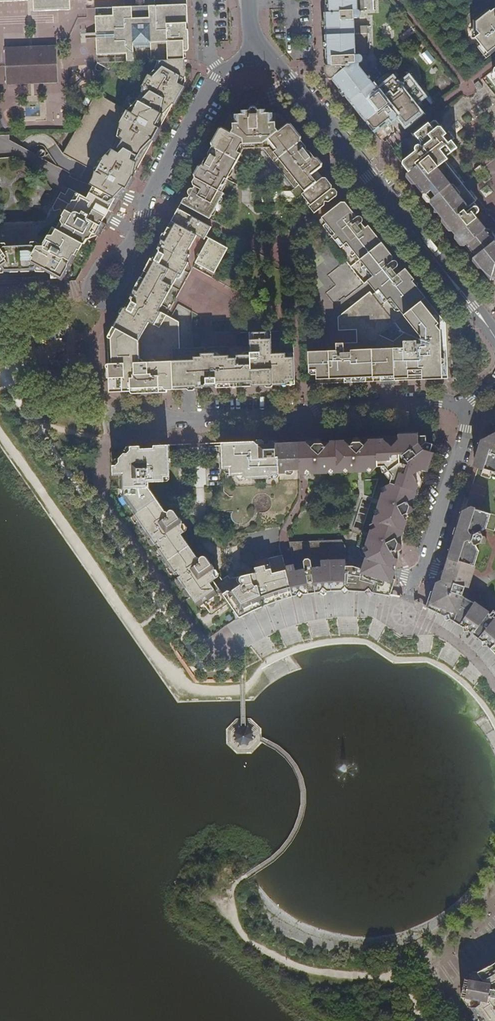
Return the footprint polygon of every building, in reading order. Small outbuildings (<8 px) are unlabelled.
[(35,12),(71,10),(72,0),(34,0),(35,12)] [(186,59),(186,50),(191,42),(190,0),(156,0),(156,6),(153,6),(153,7),(145,7),(145,12),(136,13),(136,6),(96,8),(97,30),(102,33),(107,33),(107,38),(102,38),(98,41),(99,63),(110,70),(115,62),(161,60),(186,59)] [(366,0),(330,0),(330,13),(326,13),(327,22),(356,21),(356,18),(366,18),(366,0)] [(492,11),(488,9),(475,20),(475,32),(478,35),(475,37),(490,55),(494,51),(494,9),(492,11)] [(329,62),(369,48),(369,26),(356,27),(328,28),(329,62)] [(102,33),(97,30),(98,41),(102,38),(107,38),(107,33),(102,33)] [(57,47),(14,48),(14,55),(15,65),(16,84),(59,82),(57,47)] [(14,55),(14,48),(5,49),(6,66),(7,85),(16,84),(15,65),(14,55)] [(369,55),(369,48),(329,62),(328,72),(338,84),(360,67),(359,63),(363,61),(363,60),(364,58),(363,55),(369,55)] [(166,114),(169,113),(176,101),(174,98),(171,96),(165,94),(168,90),(170,90),(171,89),(181,94),(187,82),(186,59),(161,60),(161,66),(159,71),(156,70),(151,74),(150,74),(143,86),(145,87),(141,101),(139,100),(129,110),(107,98),(103,87),(79,133),(76,133),(68,147),(63,154),(95,171),(127,188),(153,139),(145,135),(148,129),(156,133),(166,114)] [(329,62),(327,62),(328,72),(337,85),(338,84),(328,72),(329,62)] [(364,72),(360,67),(338,84),(342,89),(364,72)] [(373,83),(364,72),(342,89),(351,101),(373,83)] [(358,110),(367,121),(368,120),(376,130),(387,121),(385,119),(388,116),(392,117),(393,117),(395,116),(395,114),(396,112),(406,126),(422,113),(414,104),(425,96),(410,77),(400,85),(395,80),(380,92),(358,110)] [(58,93),(57,83),(38,84),(38,94),(58,93)] [(358,110),(380,92),(373,83),(351,101),(358,110)] [(79,133),(103,87),(102,84),(76,133),(79,133)] [(174,98),(176,101),(181,94),(171,89),(170,90),(168,90),(165,94),(171,96),(174,98)] [(341,90),(350,102),(351,101),(342,89),(341,90)] [(318,171),(322,167),(288,123),(279,131),(276,128),(276,113),(267,113),(267,109),(259,109),(259,107),(258,107),(257,106),(256,105),(254,105),(253,106),(252,108),(251,109),(243,110),(242,114),(234,114),(234,129),(232,132),(223,127),(216,139),(224,144),(221,150),(213,146),(192,184),(200,189),(193,201),(185,196),(181,203),(210,219),(224,193),(219,190),(226,178),(228,179),(245,148),(245,144),(264,143),(264,148),(264,151),(273,163),(275,162),(279,167),(278,168),(294,189),(318,171)] [(366,122),(367,121),(358,110),(357,111),(366,122)] [(169,113),(166,114),(156,133),(153,139),(127,188),(169,113)] [(428,122),(413,134),(419,142),(419,144),(415,147),(415,149),(416,151),(402,162),(409,172),(407,174),(434,208),(441,203),(446,209),(439,215),(451,230),(456,225),(493,271),(494,271),(494,235),(490,229),(487,229),(476,215),(480,213),(480,211),(480,208),(475,202),(479,199),(447,160),(449,159),(447,156),(458,147),(453,141),(455,138),(450,131),(447,133),(436,119),(431,124),(428,122)] [(153,139),(156,133),(148,129),(145,135),(153,139)] [(224,144),(216,139),(213,146),(221,150),(224,144)] [(400,143),(390,151),(397,160),(407,153),(400,143)] [(127,188),(95,171),(92,186),(117,199),(127,188)] [(323,178),(318,171),(294,189),(291,191),(298,198),(303,194),(323,178)] [(315,213),(340,194),(325,176),(323,178),(303,194),(312,205),(310,207),(315,213)] [(187,192),(185,196),(193,201),(200,189),(192,184),(189,189),(190,189),(191,188),(192,188),(193,189),(194,189),(195,190),(196,191),(196,192),(195,193),(195,194),(194,195),(193,196),(191,196),(190,195),(189,194),(188,193),(188,192),(187,192)] [(40,246),(41,268),(50,273),(51,278),(59,278),(62,280),(83,244),(84,245),(91,232),(101,238),(107,226),(102,223),(86,213),(93,202),(88,199),(66,187),(63,192),(53,209),(54,211),(60,209),(69,207),(70,211),(68,214),(71,216),(69,220),(66,219),(58,230),(56,229),(53,233),(49,234),(46,239),(53,244),(50,250),(43,245),(40,246)] [(53,207),(53,209),(63,192),(62,191),(53,207)] [(86,213),(102,223),(109,210),(93,202),(86,213)] [(400,381),(443,380),(441,325),(422,301),(425,299),(360,215),(358,217),(346,202),(342,202),(322,217),(327,223),(345,246),(348,243),(357,254),(365,265),(383,287),(376,292),(373,294),(370,292),(338,317),(338,331),(357,330),(358,342),(358,346),(351,347),(351,343),(337,343),(337,350),(309,352),(309,373),(312,376),(317,375),(317,384),(353,383),(353,369),(360,369),(360,383),(381,382),(381,371),(395,370),(395,368),(400,368),(400,381)] [(441,203),(434,208),(439,215),(446,209),(441,203)] [(63,217),(56,229),(58,230),(66,219),(69,220),(71,216),(68,214),(70,211),(69,207),(60,209),(61,216),(63,217)] [(178,210),(189,216),(190,215),(179,208),(178,210)] [(109,376),(114,393),(182,390),(180,349),(179,322),(159,311),(177,278),(174,276),(176,272),(179,274),(182,275),(189,263),(186,261),(190,255),(188,253),(184,252),(187,246),(191,248),(198,235),(205,239),(211,228),(189,216),(188,218),(176,212),(109,336),(107,337),(109,376)] [(190,215),(189,216),(211,228),(212,227),(190,215)] [(360,215),(425,299),(427,298),(412,279),(360,215)] [(345,246),(327,223),(324,226),(342,248),(345,246)] [(493,271),(456,225),(451,230),(489,279),(494,279),(494,271),(493,271)] [(228,248),(209,237),(195,263),(214,273),(228,248)] [(43,244),(43,245),(50,250),(53,244),(46,239),(43,244)] [(348,243),(345,246),(353,257),(357,254),(348,243)] [(24,245),(0,247),(0,249),(4,249),(12,252),(13,267),(25,266),(24,251),(24,245)] [(24,251),(25,266),(27,267),(30,266),(34,264),(41,268),(40,246),(35,247),(30,248),(24,251)] [(4,265),(8,268),(13,267),(12,252),(4,249),(0,249),(0,267),(4,265)] [(349,268),(359,277),(364,272),(354,263),(349,268)] [(368,281),(376,292),(383,287),(365,265),(362,268),(371,279),(368,281)] [(445,325),(446,380),(449,380),(447,324),(427,298),(425,299),(445,325)] [(441,325),(443,380),(446,380),(445,325),(425,299),(422,301),(441,325)] [(194,348),(196,390),(281,386),(281,381),(295,380),(293,357),(286,358),(286,353),(272,353),(271,331),(250,332),(250,355),(220,356),(220,359),(215,359),(215,356),(206,356),(205,348),(194,348)] [(180,349),(182,390),(196,390),(194,348),(180,349)] [(381,382),(400,381),(400,368),(395,368),(395,370),(381,371),(381,382)] [(474,466),(483,468),(481,476),(490,479),(493,471),(494,472),(494,432),(482,439),(474,466)] [(317,439),(314,440),(314,444),(311,447),(306,443),(306,474),(328,473),(331,468),(334,472),(342,472),(346,468),(350,472),(366,471),(370,467),(374,471),(377,467),(385,467),(392,477),(389,485),(385,487),(387,492),(383,494),(378,509),(380,514),(375,516),(373,523),(376,528),(371,530),(367,546),(369,551),(365,553),(366,558),(395,567),(398,559),(394,558),(397,551),(400,552),(402,547),(401,544),(398,543),(396,538),(401,535),(406,521),(403,515),(407,513),(410,513),(413,512),(414,507),(410,506),(417,484),(413,474),(423,470),(425,471),(433,445),(426,442),(425,436),(425,435),(371,437),(371,438),(365,446),(360,442),(360,439),(359,438),(359,437),(353,437),(353,439),(353,441),(322,442),(322,440),(322,438),(317,439)] [(221,443),(221,444),(223,469),(230,469),(230,476),(243,476),(246,479),(270,479),(274,475),(285,474),(286,470),(300,470),(299,451),(284,452),(284,444),(250,445),(250,442),(221,443)] [(284,452),(299,451),(298,444),(284,444),(284,452)] [(122,497),(135,516),(158,501),(149,490),(149,483),(167,482),(169,480),(168,446),(154,446),(154,449),(140,449),(140,447),(130,447),(131,450),(126,454),(123,454),(118,459),(119,462),(115,466),(112,466),(113,476),(120,476),(120,490),(124,489),(124,495),(122,497)] [(485,489),(477,487),(474,501),(481,502),(485,489)] [(158,501),(135,516),(138,520),(137,525),(140,529),(144,527),(147,531),(146,536),(148,540),(147,543),(150,546),(154,546),(155,544),(162,554),(162,559),(167,567),(171,568),(178,577),(176,579),(175,582),(178,586),(180,586),(183,590),(187,591),(199,607),(204,604),(212,615),(229,603),(234,611),(239,618),(252,611),(273,603),(292,598),(293,597),(286,568),(282,555),(268,559),(269,564),(271,569),(256,573),(230,579),(228,576),(221,580),(219,576),(215,579),(212,575),(213,572),(213,571),(209,566),(211,565),(206,559),(204,557),(202,557),(199,558),(180,533),(180,524),(177,520),(179,519),(173,511),(170,510),(166,513),(158,501)] [(457,519),(461,521),(446,567),(472,575),(479,551),(477,546),(480,543),(483,544),(486,543),(487,539),(485,536),(482,536),(480,532),(486,529),(494,532),(494,529),(494,515),(462,504),(457,519)] [(369,586),(392,590),(395,580),(392,579),(363,569),(354,566),(345,565),(346,547),(342,540),(288,543),(294,566),(299,589),(326,585),(347,585),(369,586)] [(363,569),(392,579),(394,573),(395,567),(366,558),(365,563),(363,569)] [(271,569),(269,564),(254,569),(256,573),(271,569)] [(286,568),(293,597),(297,596),(310,594),(327,591),(354,591),(366,592),(376,593),(389,596),(392,590),(369,586),(347,585),(326,585),(299,589),(294,566),(290,567),(286,568)] [(445,572),(443,578),(468,586),(472,575),(446,567),(445,572)] [(432,600),(434,603),(451,611),(466,620),(481,630),(492,640),(494,643),(494,618),(494,617),(494,616),(494,611),(494,610),(490,615),(478,606),(468,599),(471,588),(468,587),(468,586),(443,578),(439,583),(436,593),(434,592),(432,600)] [(429,609),(447,618),(455,623),(463,628),(478,639),(483,643),(490,649),(494,644),(494,643),(492,640),(481,630),(466,620),(451,611),(434,603),(432,600),(429,609)] [(243,726),(239,726),(234,731),(234,738),(240,744),(247,745),(252,739),(253,733),(251,729),(246,726),(243,726)] [(485,968),(472,974),(469,976),(465,999),(478,1019),(479,1018),(480,1019),(477,1020),(494,1020),(494,1005),(493,1003),(494,1002),(494,962),(485,968)]
